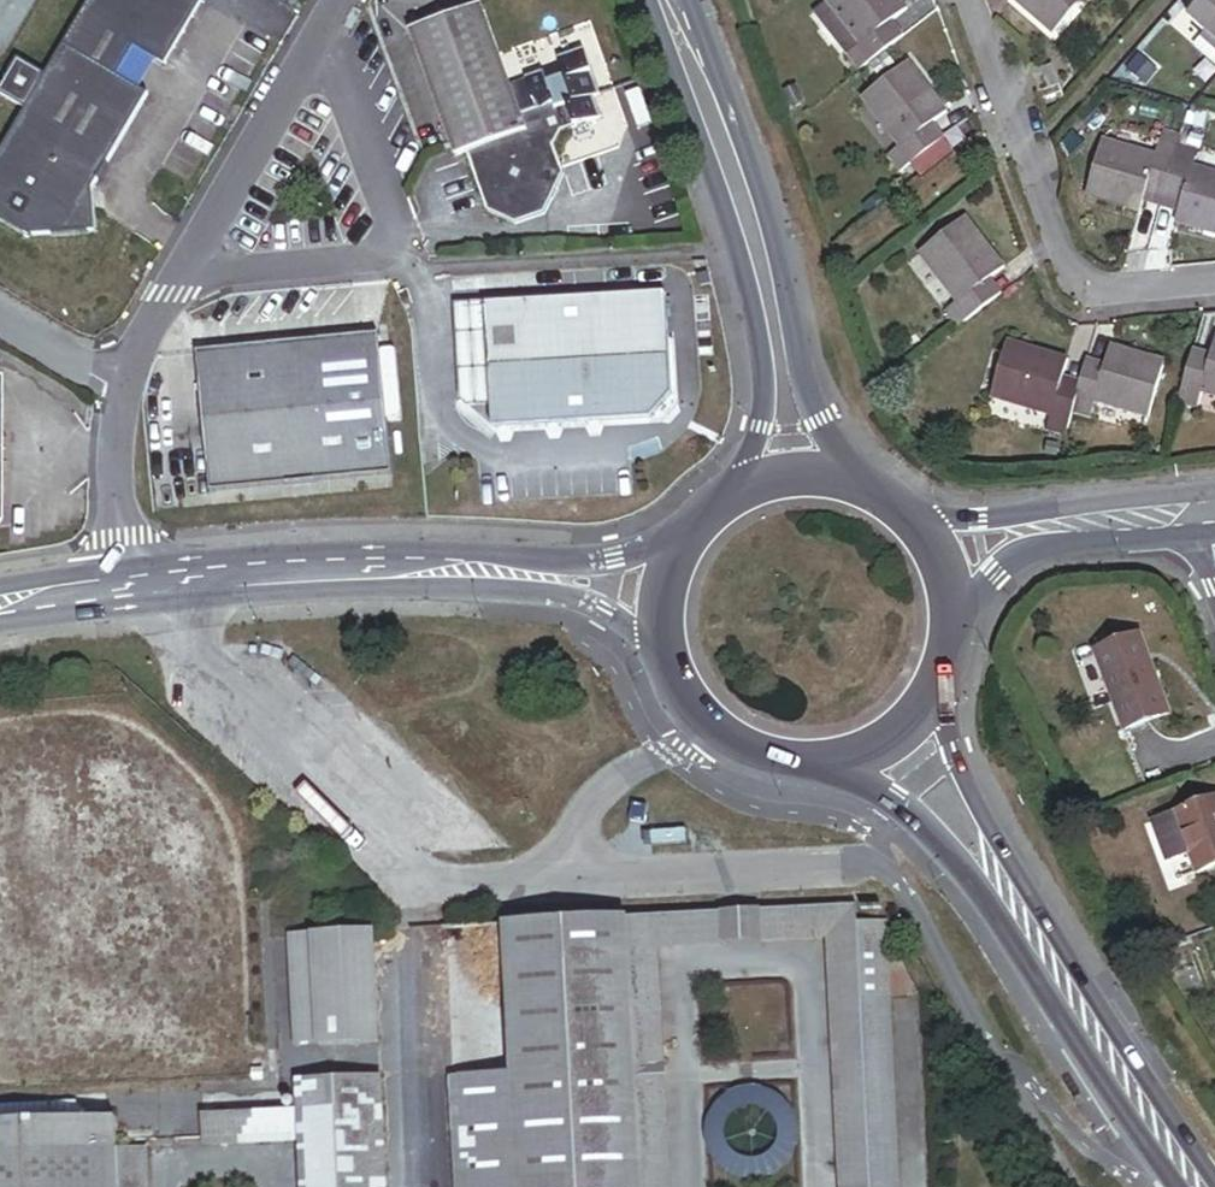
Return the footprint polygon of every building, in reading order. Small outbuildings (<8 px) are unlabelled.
[(95,234),(93,207),(89,207),(79,201),(87,187),(92,190),(99,177),(115,151),(147,96),(140,91),(117,78),(134,49),(157,62),(164,67),(204,0),(91,0),(45,77),(18,61),(0,91),(0,96),(26,111),(0,154),(0,221),(28,238),(95,234)] [(885,26),(908,8),(902,0),(827,0),(810,13),(844,57),(847,55),(860,71),(870,63),(888,49),(898,42),(885,26)] [(1052,36),(1084,0),(1011,0),(1052,36)] [(1186,17),(1214,42),(1214,0),(1201,0),(1186,17)] [(430,88),(456,158),(466,155),(470,167),(549,138),(589,123),(581,103),(600,96),(584,52),(558,62),(564,80),(546,86),(542,75),(524,81),(536,112),(521,117),(480,6),(409,33),(430,88)] [(157,62),(134,49),(117,78),(140,91),(157,62)] [(888,49),(870,63),(880,76),(898,63),(888,49)] [(935,121),(947,112),(909,63),(862,99),(900,148),(888,157),(901,173),(913,163),(939,143),(927,127),(935,121)] [(1059,87),(1039,94),(1044,109),(1065,102),(1059,87)] [(939,143),(913,163),(925,180),(959,153),(935,121),(927,127),(939,143)] [(1097,138),(1083,125),(1064,145),(1078,158),(1097,138)] [(1164,129),(1160,141),(1178,147),(1182,134),(1164,129)] [(558,161),(549,138),(470,167),(482,195),(487,213),(516,226),(530,221),(558,161)] [(1165,193),(1178,147),(1160,141),(1156,156),(1102,140),(1085,199),(1137,214),(1144,187),(1165,193)] [(1193,168),(1197,152),(1178,147),(1165,193),(1183,198),(1175,224),(1214,235),(1214,174),(1193,168)] [(530,221),(545,215),(563,175),(558,161),(530,221)] [(93,207),(92,190),(87,187),(79,201),(89,207),(93,207)] [(984,283),(1005,267),(966,218),(920,254),(958,302),(945,312),(957,328),(996,297),(984,283)] [(500,304),(485,305),(491,411),(492,428),(651,419),(671,394),(666,295),(500,304)] [(491,411),(485,305),(457,307),(463,408),(468,413),(491,411)] [(378,337),(197,354),(200,385),(210,492),(391,475),(378,337)] [(1071,414),(1078,390),(1060,384),(1066,361),(1007,344),(991,400),(1050,417),(1046,432),(1065,437),(1071,414)] [(1209,364),(1191,358),(1177,405),(1197,410),(1201,396),(1214,400),(1214,344),(1209,364)] [(1146,419),(1162,362),(1111,347),(1104,373),(1085,367),(1078,390),(1071,414),(1090,420),(1095,404),(1146,419)] [(1139,635),(1097,650),(1125,728),(1167,712),(1139,635)] [(1153,820),(1166,859),(1188,851),(1195,872),(1214,866),(1214,799),(1153,820)] [(761,911),(763,935),(838,931),(851,1186),(888,1186),(879,1001),(883,1001),(882,980),(862,981),(860,945),(887,944),(886,922),(857,924),(856,907),(761,911)] [(664,1186),(672,1186),(660,950),(830,941),(842,1186),(851,1186),(838,931),(763,935),(761,911),(725,913),(726,937),(651,941),(658,1070),(637,1071),(637,1089),(659,1087),(664,1186)] [(449,1078),(455,1186),(664,1186),(659,1087),(637,1089),(637,1071),(658,1070),(651,941),(726,937),(725,913),(503,924),(511,1075),(449,1078)] [(370,934),(310,937),(315,1047),(376,1043),(370,934)] [(315,1047),(310,937),(286,938),(291,1048),(315,1047)] [(887,944),(860,945),(862,981),(882,980),(883,1001),(879,1001),(888,1186),(899,1186),(887,944)] [(354,1079),(360,1186),(384,1186),(378,1078),(354,1079)] [(354,1079),(293,1082),(295,1112),(296,1134),(297,1146),(299,1186),(360,1186),(354,1079)] [(711,1090),(707,1173),(791,1177),(795,1094),(711,1090)] [(115,1153),(112,1121),(83,1123),(83,1115),(72,1106),(0,1110),(0,1186),(117,1186),(115,1153)] [(295,1112),(200,1117),(201,1139),(296,1134),(295,1112)] [(296,1134),(201,1139),(202,1151),(297,1146),(296,1134)] [(115,1153),(117,1186),(139,1186),(137,1152),(115,1153)]
